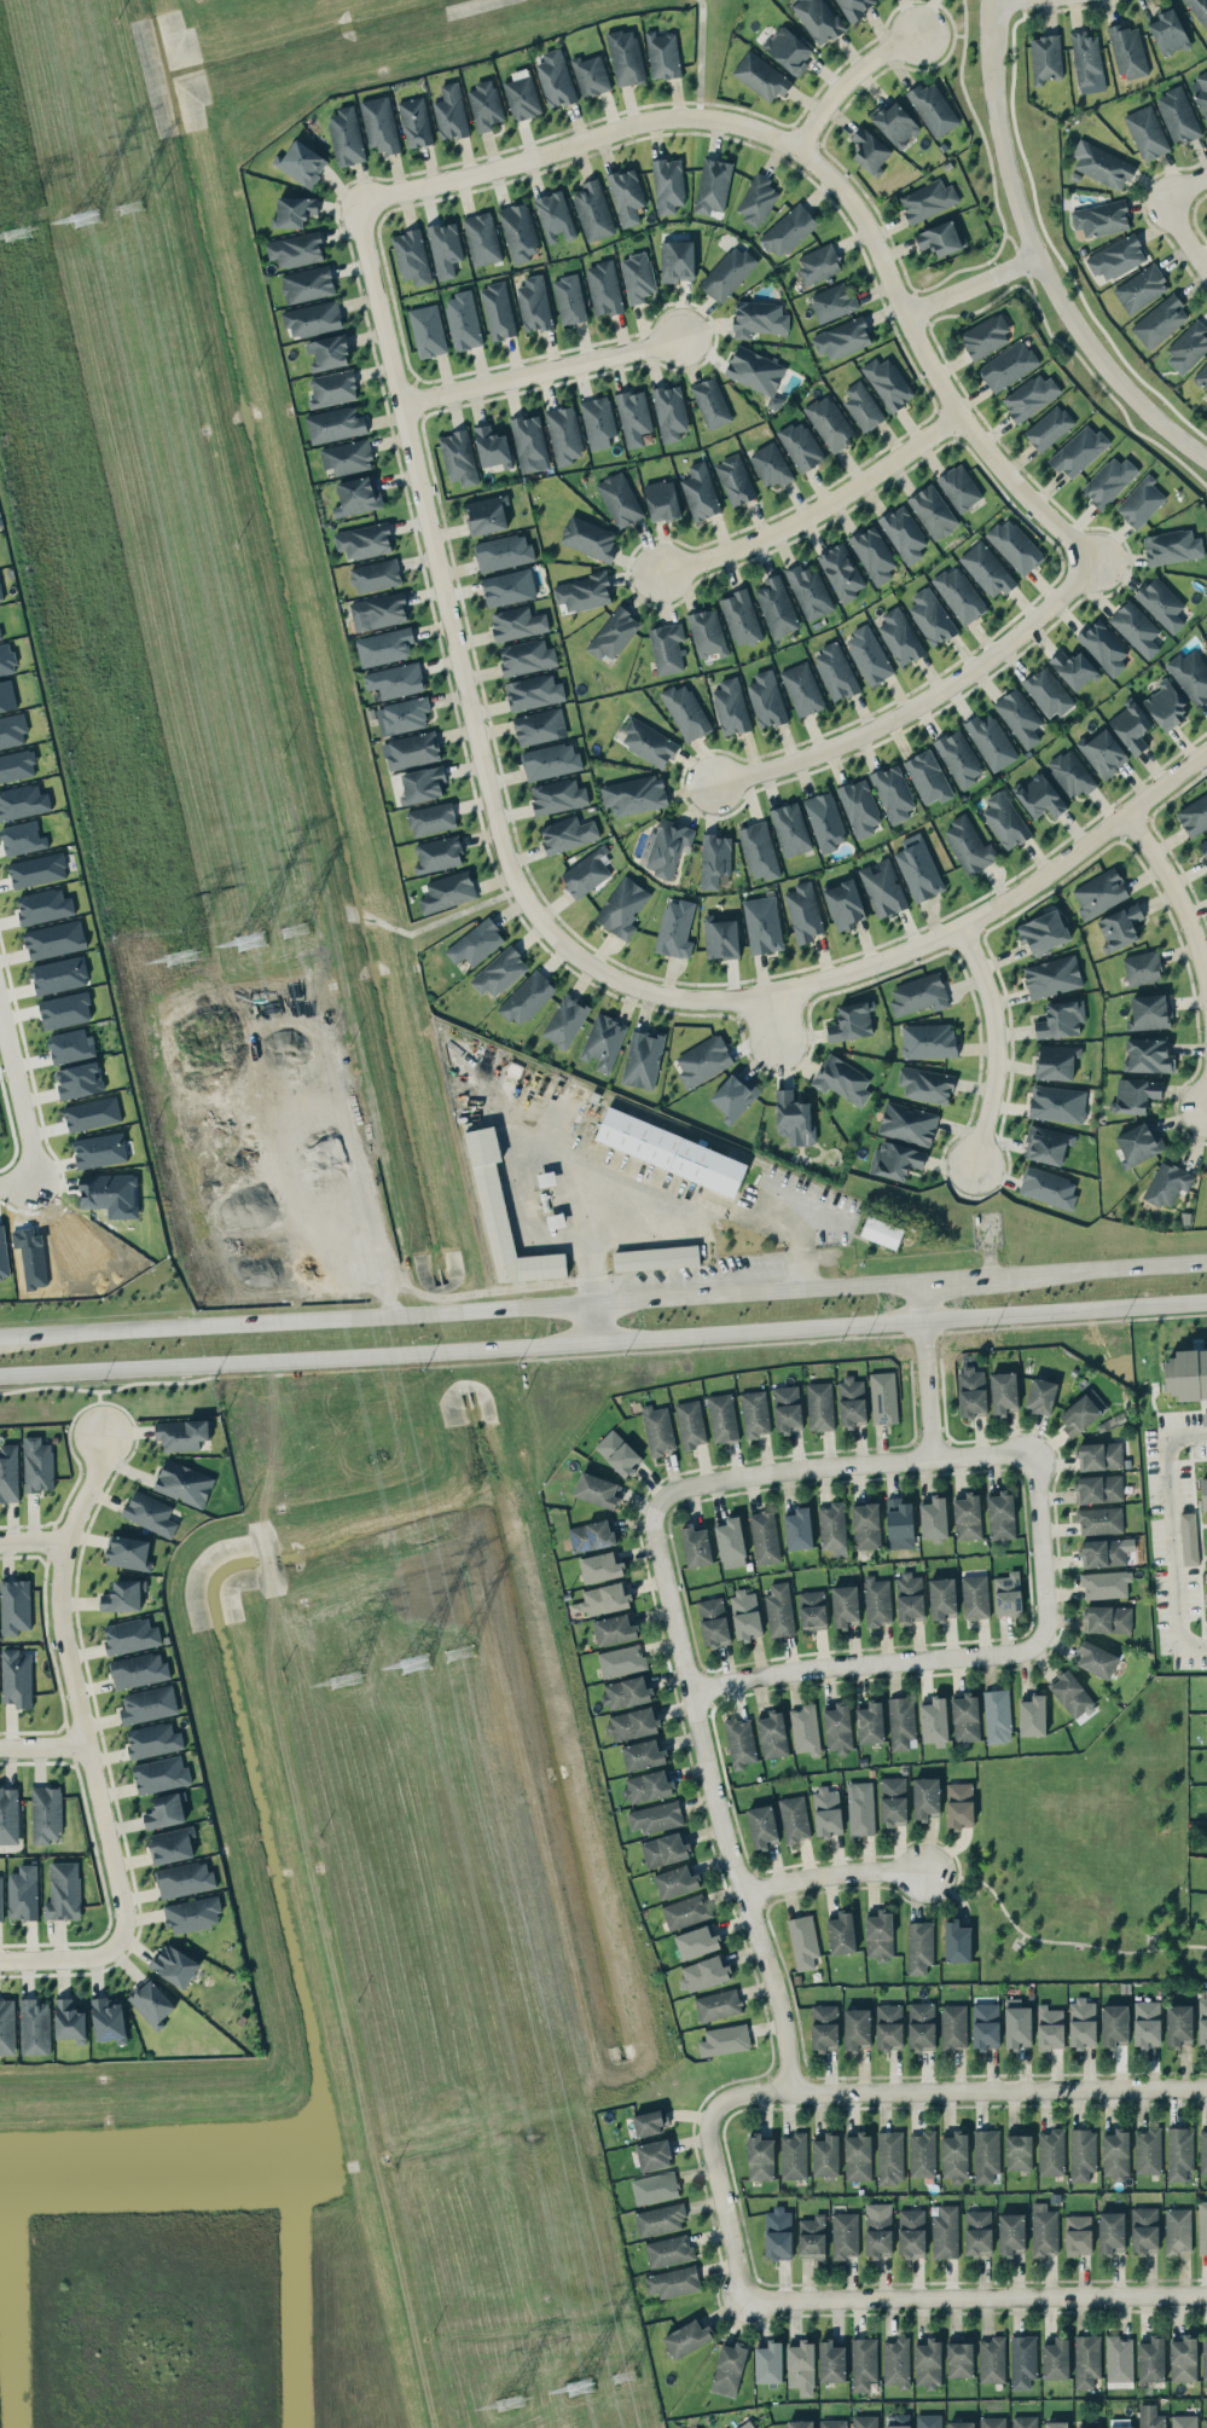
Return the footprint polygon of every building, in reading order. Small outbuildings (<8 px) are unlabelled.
[(819,47),(845,29),(825,0),(793,0),(788,3),(819,47)] [(850,24),(866,15),(863,9),(874,3),(872,0),(836,0),(850,24)] [(1206,31),(1206,0),(1185,0),(1206,31)] [(1191,44),(1173,7),(1157,15),(1159,19),(1148,24),(1164,57),(1191,44)] [(1121,80),(1149,74),(1138,27),(1127,30),(1124,22),(1108,26),(1121,80)] [(813,51),(783,24),(762,46),(797,78),(809,65),(804,60),(813,51)] [(635,27),(606,33),(616,87),(645,81),(635,27)] [(652,79),(682,75),(675,31),(655,34),(654,30),(645,31),(652,79)] [(1070,32),(1078,93),(1105,90),(1098,35),(1087,36),(1087,30),(1070,32)] [(1033,86),(1043,86),(1042,79),(1062,78),(1060,35),(1030,37),(1033,86)] [(577,100),(561,47),(542,52),(545,60),(535,64),(548,108),(577,100)] [(783,96),(793,82),(749,49),(731,73),(770,102),(778,92),(783,96)] [(580,55),(570,58),(582,98),(611,89),(600,54),(582,60),(580,55)] [(514,121),(541,113),(528,68),(511,73),(513,79),(502,83),(514,121)] [(1187,82),(1206,120),(1206,71),(1187,82)] [(433,102),(440,140),(469,135),(458,80),(440,84),(443,100),(433,102)] [(493,129),(492,122),(504,119),(494,80),(466,87),(477,133),(493,129)] [(933,139),(959,125),(936,81),(922,88),(920,84),(907,91),(933,139)] [(1175,144),(1202,133),(1182,85),(1155,96),(1175,144)] [(358,101),(369,147),(379,145),(381,156),(401,151),(387,94),(358,101)] [(431,144),(425,97),(399,100),(405,147),(431,144)] [(899,149),(921,129),(894,99),(872,119),(899,149)] [(1170,150),(1150,104),(1123,115),(1143,162),(1170,150)] [(325,113),(338,166),(366,160),(353,106),(325,113)] [(853,157),(874,176),(894,154),(862,124),(848,139),(860,150),(853,157)] [(1074,169),(1123,191),(1136,164),(1079,138),(1071,155),(1078,158),(1074,169)] [(271,162),(310,188),(329,160),(296,139),(284,156),(278,153),(271,162)] [(682,158),(653,160),(655,215),(675,214),(675,204),(684,204),(682,158)] [(731,162),(703,158),(695,212),(710,214),(711,210),(724,212),(731,162)] [(606,175),(622,228),(640,223),(635,207),(646,204),(635,167),(606,175)] [(771,177),(756,170),(735,214),(761,226),(778,190),(767,185),(771,177)] [(615,233),(598,177),(581,182),(583,189),(571,192),(586,241),(615,233)] [(897,197),(910,224),(960,201),(952,183),(945,187),(940,177),(897,197)] [(578,237),(561,189),(533,199),(549,244),(558,241),(555,234),(563,231),(566,241),(578,237)] [(271,227),(305,227),(305,214),(317,215),(318,198),(278,197),(277,217),(271,217),(271,227)] [(1074,229),(1082,227),(1085,238),(1131,228),(1124,198),(1070,210),(1074,229)] [(819,222),(799,200),(758,238),(778,259),(819,222)] [(497,209),(513,262),(541,254),(525,201),(497,209)] [(462,217),(473,266),(502,260),(490,210),(462,217)] [(920,251),(934,246),(938,257),(968,246),(964,235),(958,238),(952,219),(914,233),(920,251)] [(438,280),(456,276),(453,262),(464,260),(456,221),(427,227),(438,280)] [(415,285),(432,282),(420,228),(391,234),(402,280),(413,278),(415,285)] [(269,260),(277,258),(279,269),(325,259),(319,229),(265,241),(269,260)] [(1148,259),(1134,232),(1085,258),(1094,275),(1101,271),(1106,281),(1148,259)] [(693,240),(660,241),(661,281),(694,280),(693,240)] [(807,286),(843,269),(830,241),(794,258),(807,286)] [(720,303),(757,262),(736,243),(698,283),(720,303)] [(629,305),(646,302),(645,294),(656,292),(648,252),(619,258),(629,305)] [(623,310),(613,259),(584,265),(595,316),(623,310)] [(1112,289),(1129,315),(1170,287),(1154,262),(1112,289)] [(336,293),(329,264),(280,275),(286,304),(336,293)] [(524,332),(553,327),(543,273),(524,276),(525,285),(515,286),(524,332)] [(560,324),(586,320),(579,274),(553,278),(560,324)] [(859,307),(852,289),(847,292),(843,281),(808,295),(819,323),(859,307)] [(514,336),(507,282),(481,285),(489,340),(514,336)] [(455,351),(483,344),(472,290),(443,296),(455,351)] [(1192,318),(1174,293),(1130,324),(1147,350),(1192,318)] [(283,310),(289,338),(343,327),(338,299),(283,310)] [(788,333),(789,314),(781,314),(781,302),(735,301),(733,338),(751,338),(751,332),(788,333)] [(448,352),(437,303),(408,310),(419,358),(448,352)] [(1013,339),(998,312),(958,333),(972,361),(1013,339)] [(873,343),(862,315),(811,335),(818,354),(826,351),(829,360),(873,343)] [(1206,350),(1206,336),(1204,334),(1206,331),(1206,328),(1196,318),(1163,353),(1185,374),(1206,350)] [(307,353),(310,352),(314,370),(351,364),(345,334),(305,341),(307,353)] [(1040,364),(1024,338),(976,367),(992,393),(1040,364)] [(785,361),(733,347),(725,379),(776,393),(785,361)] [(915,396),(889,357),(880,363),(876,356),(860,367),(890,412),(915,396)] [(1192,377),(1206,391),(1206,361),(1192,377)] [(359,398),(352,368),(309,377),(313,397),(308,398),(310,408),(359,398)] [(1017,423),(1059,394),(1042,369),(1000,398),(1017,423)] [(733,419),(713,376),(689,386),(709,430),(733,419)] [(849,397),(842,402),(864,433),(886,418),(859,379),(844,390),(849,397)] [(663,443),(681,440),(679,432),(690,429),(680,384),(651,390),(663,443)] [(626,449),(644,446),(641,433),(653,431),(644,388),(615,394),(626,449)] [(833,453),(857,436),(826,392),(802,410),(833,453)] [(616,435),(608,395),(579,401),(590,450),(610,446),(608,436),(616,435)] [(1023,432),(1040,453),(1075,423),(1058,403),(1023,432)] [(544,411),(557,465),(585,458),(572,404),(544,411)] [(367,433),(364,415),(358,416),(355,405),(306,414),(311,443),(367,433)] [(510,419),(520,473),(549,467),(539,414),(510,419)] [(778,431),(798,473),(824,461),(805,418),(778,431)] [(512,467),(506,433),(493,435),(490,424),(474,427),(481,467),(502,463),(504,469),(512,467)] [(1095,433),(1086,424),(1049,459),(1069,481),(1111,442),(1099,429),(1095,433)] [(439,435),(448,481),(460,479),(461,487),(479,483),(468,429),(439,435)] [(335,476),(374,467),(368,438),(319,448),(324,469),(333,467),(335,476)] [(765,487),(777,480),(780,486),(794,478),(774,441),(748,454),(765,487)] [(1115,452),(1080,489),(1102,510),(1137,472),(1115,452)] [(729,506),(755,498),(741,453),(715,461),(729,506)] [(692,521),(720,513),(705,460),(688,464),(691,476),(681,480),(692,521)] [(936,479),(959,513),(983,496),(960,462),(936,479)] [(595,483),(617,529),(644,516),(622,470),(595,483)] [(341,504),(332,506),(335,517),(383,508),(376,474),(337,482),(341,504)] [(1146,475),(1115,509),(1137,530),(1168,496),(1146,475)] [(652,522),(681,516),(673,478),(643,484),(652,522)] [(935,540),(959,524),(931,482),(907,499),(935,540)] [(469,535),(507,530),(504,504),(509,503),(508,495),(465,501),(469,535)] [(877,520),(907,566),(924,555),(919,548),(928,542),(902,503),(877,520)] [(610,563),(617,547),(611,545),(616,533),(570,514),(559,542),(610,563)] [(984,534),(1023,577),(1045,557),(1010,518),(1001,526),(997,522),(984,534)] [(337,551),(345,549),(347,560),(393,552),(388,522),(333,532),(337,551)] [(849,538),(874,586),(892,577),(888,568),(896,565),(875,524),(849,538)] [(1204,556),(1200,537),(1193,538),(1191,528),(1142,537),(1148,566),(1204,556)] [(473,542),(479,572),(534,561),(528,532),(473,542)] [(959,556),(988,599),(1001,590),(1004,594),(1015,586),(984,539),(959,556)] [(842,604),(857,596),(854,591),(865,585),(842,542),(816,556),(842,604)] [(402,583),(396,557),(350,568),(356,594),(402,583)] [(784,570),(806,621),(834,609),(817,568),(808,572),(803,562),(784,570)] [(932,579),(963,626),(987,610),(956,563),(932,579)] [(481,579),(488,608),(536,596),(529,567),(481,579)] [(552,583),(557,604),(565,602),(567,612),(612,603),(606,572),(552,583)] [(799,628),(780,573),(763,579),(765,586),(754,590),(772,638),(799,628)] [(1185,623),(1176,613),(1185,605),(1156,574),(1134,594),(1172,635),(1185,623)] [(957,632),(928,585),(911,595),(916,602),(908,607),(932,647),(957,632)] [(763,639),(746,588),(719,597),(735,648),(763,639)] [(355,632),(409,620),(402,590),(349,601),(355,632)] [(1108,619),(1147,661),(1161,648),(1151,639),(1160,631),(1129,598),(1108,619)] [(614,660),(641,621),(617,604),(586,649),(600,659),(604,653),(614,660)] [(546,612),(531,615),(529,605),(490,612),(496,641),(550,631),(546,612)] [(881,614),(886,622),(878,626),(899,667),(924,654),(899,605),(881,614)] [(727,654),(717,608),(688,614),(697,657),(719,652),(720,655),(727,654)] [(1076,638),(1111,675),(1132,655),(1097,618),(1076,638)] [(658,675),(684,669),(677,640),(684,639),(680,622),(647,629),(658,675)] [(895,672),(868,624),(842,638),(869,687),(895,672)] [(355,639),(362,668),(412,656),(409,644),(415,643),(411,626),(355,639)] [(554,646),(546,648),(544,638),(498,647),(504,677),(558,666),(554,646)] [(834,702),(860,690),(837,641),(811,654),(834,702)] [(15,672),(11,643),(0,645),(0,675),(15,672)] [(1048,661),(1078,693),(1099,673),(1079,650),(1071,658),(1062,648),(1048,661)] [(1206,701),(1206,665),(1197,648),(1182,657),(1180,653),(1166,661),(1195,708),(1206,701)] [(363,674),(367,690),(379,688),(381,700),(426,689),(419,660),(363,674)] [(826,706),(807,660),(779,671),(798,718),(826,706)] [(1050,720),(1074,703),(1046,664),(1022,682),(1050,720)] [(759,728),(787,720),(772,668),(754,673),(756,681),(746,684),(759,728)] [(552,672),(504,682),(510,712),(566,700),(562,681),(554,683),(552,672)] [(737,676),(719,681),(721,688),(710,691),(723,736),(752,728),(737,676)] [(1161,689),(1143,699),(1163,732),(1186,719),(1179,708),(1184,705),(1167,676),(1157,682),(1161,689)] [(16,709),(12,680),(0,681),(0,712),(16,709)] [(660,693),(685,743),(711,730),(686,680),(660,693)] [(1043,721),(1015,686),(992,705),(1028,749),(1040,738),(1033,730),(1043,721)] [(428,726),(425,712),(431,711),(428,696),(375,706),(381,735),(428,726)] [(1152,727),(1136,701),(1109,718),(1132,757),(1148,747),(1140,734),(1152,727)] [(556,728),(565,726),(561,707),(512,717),(518,746),(558,738),(556,728)] [(22,712),(0,717),(0,748),(28,742),(22,712)] [(963,723),(992,772),(1018,757),(992,713),(980,720),(977,714),(963,723)] [(679,742),(631,716),(623,730),(628,733),(621,745),(665,769),(679,742)] [(1100,779),(1129,762),(1108,726),(1079,743),(1100,779)] [(960,788),(985,773),(958,727),(933,742),(960,788)] [(382,740),(387,770),(441,760),(436,731),(382,740)] [(583,770),(580,751),(574,752),(572,742),(521,751),(526,779),(583,770)] [(1068,797),(1081,790),(1084,794),(1096,787),(1072,747),(1047,761),(1068,797)] [(0,755),(0,782),(37,775),(32,748),(0,755)] [(924,805),(938,798),(940,802),(953,796),(930,748),(903,761),(924,805)] [(905,810),(916,805),(896,762),(869,774),(892,825),(908,817),(905,810)] [(401,772),(404,795),(400,796),(401,803),(443,797),(441,782),(446,781),(444,766),(401,772)] [(1055,818),(1069,807),(1040,771),(1013,792),(1034,818),(1047,808),(1055,818)] [(600,784),(604,807),(612,806),(613,815),(667,807),(663,775),(600,784)] [(530,786),(535,815),(589,805),(585,786),(577,788),(575,777),(530,786)] [(837,788),(856,839),(874,832),(871,825),(881,821),(865,778),(837,788)] [(48,792),(40,794),(38,783),(0,789),(0,819),(51,811),(48,792)] [(985,799),(990,806),(981,812),(1007,850),(1032,834),(1001,789),(985,799)] [(804,799),(820,852),(847,843),(831,790),(804,799)] [(1206,827),(1206,793),(1175,812),(1190,837),(1206,827)] [(457,827),(451,801),(406,811),(412,837),(457,827)] [(768,810),(785,857),(813,848),(797,801),(768,810)] [(600,837),(593,819),(579,824),(576,813),(538,827),(548,856),(600,837)] [(982,846),(967,814),(942,825),(965,876),(999,860),(991,842),(982,846)] [(648,830),(638,863),(655,868),(653,874),(672,880),(681,849),(688,852),(696,828),(661,817),(656,833),(648,830)] [(47,835),(40,837),(36,819),(0,827),(0,833),(5,856),(49,847),(47,835)] [(779,875),(768,821),(739,827),(750,881),(779,875)] [(945,890),(920,831),(900,839),(904,848),(893,852),(915,902),(945,890)] [(731,835),(702,834),(701,889),(718,889),(719,874),(730,874),(731,835)] [(413,843),(419,873),(464,864),(458,835),(413,843)] [(1195,845),(1206,866),(1206,838),(1195,845)] [(612,877),(605,863),(611,860),(604,846),(558,870),(572,898),(612,877)] [(7,864),(13,889),(68,877),(62,851),(7,864)] [(858,869),(877,919),(908,907),(889,856),(873,862),(873,863),(858,869)] [(1084,920),(1130,895),(1114,866),(1072,889),(1081,906),(1078,908),(1084,920)] [(477,898),(469,869),(425,881),(429,895),(419,898),(423,913),(477,898)] [(651,892),(623,874),(594,919),(627,941),(637,926),(631,923),(651,892)] [(796,945),(813,941),(812,934),(823,932),(811,879),(794,883),(795,890),(784,892),(796,945)] [(866,917),(854,879),(823,888),(836,933),(855,927),(853,921),(866,917)] [(17,896),(20,908),(17,909),(21,926),(75,913),(72,896),(63,898),(61,886),(17,896)] [(750,954),(783,949),(775,894),(742,900),(750,954)] [(654,951),(690,959),(694,941),(687,940),(695,903),(665,897),(654,951)] [(1097,920),(1106,943),(1102,945),(1106,954),(1140,939),(1133,922),(1144,918),(1138,902),(1097,920)] [(1072,941),(1061,909),(1015,924),(1022,943),(1028,941),(1032,954),(1072,941)] [(715,920),(715,914),(704,914),(705,959),(739,957),(737,919),(715,920)] [(471,965),(506,941),(490,917),(443,948),(454,964),(465,956),(471,965)] [(23,932),(30,961),(87,947),(80,918),(23,932)] [(470,980),(482,994),(488,989),(496,997),(530,966),(510,944),(470,980)] [(1129,987),(1163,978),(1156,949),(1122,957),(1129,987)] [(1031,999),(1083,985),(1075,953),(1022,967),(1031,999)] [(30,966),(36,995),(88,984),(82,955),(30,966)] [(519,1028),(557,987),(535,967),(497,1008),(519,1028)] [(890,987),(894,999),(889,1001),(894,1017),(932,1005),(934,1010),(950,1005),(940,971),(890,987)] [(44,1030),(92,1019),(86,990),(37,1001),(44,1030)] [(542,1038),(569,1050),(590,1003),(563,991),(542,1038)] [(1172,1028),(1170,994),(1131,995),(1132,1019),(1126,1019),(1127,1029),(1172,1028)] [(837,1005),(839,1023),(825,1025),(828,1041),(873,1035),(869,1010),(875,1009),(873,1000),(837,1005)] [(1046,1002),(1047,1020),(1034,1020),(1035,1038),(1080,1035),(1079,1023),(1085,1023),(1083,1000),(1046,1002)] [(598,1061),(595,1069),(609,1074),(628,1024),(596,1012),(580,1054),(598,1061)] [(955,1057),(954,1023),(901,1024),(902,1058),(955,1057)] [(53,1064),(95,1055),(88,1026),(46,1036),(53,1064)] [(653,1090),(665,1035),(632,1028),(620,1082),(653,1090)] [(683,1071),(678,1074),(687,1089),(735,1062),(718,1032),(675,1057),(683,1071)] [(1168,1039),(1125,1038),(1124,1071),(1174,1072),(1175,1054),(1167,1054),(1168,1039)] [(1073,1080),(1074,1057),(1081,1057),(1081,1046),(1038,1045),(1037,1079),(1073,1080)] [(828,1087),(861,1107),(871,1092),(864,1088),(871,1078),(829,1052),(810,1083),(825,1092),(828,1087)] [(60,1099),(104,1090),(98,1060),(54,1070),(60,1099)] [(903,1097),(950,1103),(954,1073),(899,1067),(897,1084),(904,1085),(903,1097)] [(732,1122),(761,1091),(736,1068),(708,1099),(732,1122)] [(1162,1080),(1117,1079),(1117,1100),(1109,1099),(1109,1112),(1146,1113),(1147,1098),(1161,1098),(1162,1080)] [(1028,1116),(1082,1123),(1087,1091),(1033,1083),(1028,1116)] [(777,1135),(788,1135),(788,1145),(816,1144),(815,1126),(811,1126),(809,1101),(793,1102),(792,1088),(775,1089),(777,1135)] [(68,1133),(122,1120),(116,1094),(62,1107),(68,1133)] [(931,1145),(938,1112),(885,1102),(878,1135),(931,1145)] [(749,1161),(607,1107),(594,1141),(736,1195),(749,1161)] [(1119,1159),(1123,1168),(1165,1150),(1151,1120),(1115,1136),(1124,1157),(1119,1159)] [(1076,1134),(1029,1124),(1022,1157),(1062,1165),(1066,1144),(1074,1145),(1076,1134)] [(516,1259),(497,1163),(502,1162),(495,1125),(466,1131),(497,1286),(568,1272),(564,1249),(516,1259)] [(72,1140),(77,1169),(128,1160),(123,1131),(72,1140)] [(905,1181),(908,1165),(922,1169),(927,1151),(878,1139),(870,1172),(905,1181)] [(1187,1191),(1195,1177),(1163,1159),(1143,1195),(1169,1210),(1181,1188),(1187,1191)] [(1026,1165),(1018,1193),(1071,1209),(1079,1181),(1026,1165)] [(135,1207),(135,1173),(80,1174),(80,1207),(135,1207)] [(897,1248),(904,1226),(867,1215),(860,1237),(897,1248)] [(4,1224),(0,1224),(0,1278),(9,1277),(4,1224)] [(614,1270),(699,1266),(699,1246),(613,1249),(614,1270)] [(1178,1392),(1179,1400),(1206,1399),(1206,1348),(1175,1350),(1176,1358),(1164,1359),(1165,1393),(1178,1392)] [(960,1418),(974,1417),(974,1413),(986,1412),(985,1370),(974,1370),(974,1365),(958,1365),(960,1418)] [(897,1422),(895,1371),(870,1372),(872,1423),(897,1422)] [(992,1414),(1006,1413),(1006,1407),(1017,1407),(1017,1372),(991,1372),(992,1414)] [(840,1425),(865,1424),(864,1380),(853,1380),(853,1374),(838,1375),(840,1425)] [(1049,1414),(1058,1383),(1033,1376),(1025,1407),(1049,1414)] [(808,1430),(833,1429),(832,1382),(807,1383),(808,1430)] [(775,1431),(801,1430),(799,1385),(773,1386),(775,1431)] [(1058,1413),(1066,1424),(1062,1427),(1070,1438),(1108,1409),(1092,1388),(1058,1413)] [(745,1439),(759,1437),(758,1433),(769,1432),(765,1390),(740,1392),(745,1439)] [(739,1439),(731,1392),(706,1396),(714,1443),(739,1439)] [(699,1398),(674,1403),(683,1448),(708,1443),(699,1398)] [(648,1457),(665,1455),(664,1450),(674,1449),(669,1406),(652,1408),(651,1404),(642,1405),(648,1457)] [(210,1419),(154,1421),(155,1439),(162,1439),(163,1451),(199,1450),(199,1440),(210,1439),(210,1419)] [(644,1458),(611,1428),(593,1447),(626,1477),(644,1458)] [(53,1490),(52,1443),(41,1443),(41,1436),(23,1436),(24,1491),(53,1490)] [(1122,1469),(1122,1442),(1077,1443),(1078,1470),(1122,1469)] [(20,1501),(18,1443),(0,1444),(0,1448),(0,1456),(0,1502),(20,1501)] [(215,1477),(165,1458),(153,1489),(203,1509),(215,1477)] [(619,1483),(581,1471),(573,1496),(615,1509),(618,1498),(615,1496),(619,1483)] [(1076,1503),(1123,1501),(1122,1474),(1075,1476),(1076,1503)] [(178,1521),(168,1518),(173,1504),(132,1489),(121,1517),(173,1537),(178,1521)] [(989,1539),(1015,1538),(1013,1492),(987,1493),(989,1539)] [(955,1539),(981,1538),(980,1494),(954,1495),(955,1539)] [(932,1503),(920,1503),(921,1538),(947,1537),(946,1495),(931,1495),(932,1503)] [(912,1502),(898,1502),(898,1497),(886,1498),(888,1548),(914,1548),(912,1502)] [(820,1548),(832,1548),(832,1556),(846,1556),(844,1501),(830,1501),(830,1505),(818,1506),(820,1548)] [(852,1504),(854,1548),(881,1547),(879,1503),(852,1504)] [(782,1511),(788,1550),(814,1546),(808,1507),(782,1511)] [(1122,1507),(1077,1509),(1079,1535),(1123,1533),(1122,1507)] [(773,1509),(748,1513),(756,1565),(781,1560),(773,1509)] [(1182,1565),(1199,1564),(1197,1512),(1181,1512),(1182,1565)] [(746,1565),(740,1516),(725,1517),(726,1524),(716,1525),(721,1568),(746,1565)] [(567,1527),(574,1553),(615,1543),(609,1518),(567,1527)] [(688,1567),(713,1562),(706,1527),(694,1530),(693,1524),(679,1526),(688,1567)] [(107,1565),(152,1569),(152,1560),(148,1560),(150,1539),(110,1535),(107,1565)] [(1081,1540),(1082,1567),(1126,1565),(1125,1538),(1081,1540)] [(994,1577),(995,1616),(1021,1615),(1019,1569),(1008,1570),(1008,1576),(994,1577)] [(1082,1572),(1083,1598),(1128,1597),(1127,1580),(1132,1580),(1132,1571),(1082,1572)] [(924,1617),(922,1573),(896,1574),(898,1622),(911,1621),(911,1618),(924,1617)] [(892,1624),(890,1579),(874,1579),(874,1574),(864,1575),(866,1625),(892,1624)] [(962,1575),(963,1619),(989,1618),(988,1575),(962,1575)] [(956,1617),(955,1577),(929,1578),(931,1618),(956,1617)] [(112,1580),(112,1593),(100,1594),(100,1610),(141,1609),(140,1589),(146,1589),(146,1579),(112,1580)] [(1,1635),(19,1635),(19,1629),(31,1629),(30,1580),(0,1580),(1,1635)] [(795,1633),(788,1581),(769,1583),(771,1594),(764,1595),(770,1637),(795,1633)] [(571,1612),(586,1610),(587,1615),(631,1608),(629,1593),(624,1594),(622,1582),(582,1588),(584,1601),(570,1603),(571,1612)] [(832,1586),(833,1628),(847,1627),(847,1623),(859,1622),(858,1585),(832,1586)] [(735,1641),(750,1639),(750,1636),(761,1635),(757,1590),(731,1593),(735,1641)] [(825,1590),(799,1591),(800,1630),(826,1629),(825,1590)] [(695,1601),(706,1648),(731,1642),(721,1596),(695,1601)] [(1084,1631),(1132,1632),(1132,1606),(1085,1605),(1084,1631)] [(593,1621),(599,1647),(637,1637),(631,1611),(593,1621)] [(161,1644),(158,1626),(150,1627),(148,1616),(103,1625),(106,1639),(103,1640),(107,1655),(161,1644)] [(1108,1679),(1119,1656),(1082,1639),(1077,1650),(1082,1653),(1077,1664),(1108,1679)] [(597,1653),(603,1678),(646,1668),(640,1642),(597,1653)] [(32,1707),(31,1653),(19,1653),(19,1648),(2,1648),(2,1702),(15,1702),(15,1708),(32,1707)] [(168,1680),(163,1651),(109,1659),(113,1688),(168,1680)] [(1075,1720),(1096,1703),(1068,1668),(1047,1684),(1075,1720)] [(604,1683),(606,1694),(604,1695),(607,1710),(651,1701),(646,1674),(604,1683)] [(122,1725),(179,1713),(172,1683),(122,1694),(124,1707),(118,1708),(122,1725)] [(1011,1742),(1009,1689),(984,1690),(986,1743),(1011,1742)] [(953,1742),(979,1741),(978,1694),(952,1696),(953,1742)] [(1046,1735),(1045,1694),(1031,1694),(1031,1700),(1019,1700),(1020,1735),(1046,1735)] [(947,1741),(946,1695),(931,1695),(932,1703),(920,1704),(922,1742),(947,1741)] [(888,1698),(890,1750),(910,1750),(910,1739),(915,1739),(914,1697),(888,1698)] [(858,1743),(883,1742),(881,1699),(868,1700),(868,1707),(856,1708),(858,1743)] [(814,1702),(800,1704),(801,1708),(789,1710),(795,1752),(809,1750),(810,1756),(821,1755),(814,1702)] [(853,1751),(850,1702),(835,1703),(835,1708),(824,1709),(826,1749),(837,1749),(837,1752),(853,1751)] [(612,1742),(659,1732),(654,1706),(609,1715),(611,1724),(608,1724),(612,1742)] [(781,1709),(768,1711),(769,1716),(756,1718),(763,1758),(789,1754),(781,1709)] [(726,1720),(731,1770),(744,1769),(743,1762),(755,1761),(751,1717),(726,1720)] [(184,1747),(181,1731),(173,1732),(170,1721),(125,1730),(131,1759),(184,1747)] [(666,1763),(661,1738),(622,1745),(627,1771),(666,1763)] [(192,1783),(188,1765),(183,1766),(181,1755),(131,1764),(138,1794),(192,1783)] [(674,1794),(671,1779),(667,1780),(665,1768),(622,1778),(628,1804),(674,1794)] [(880,1777),(881,1825),(907,1824),(906,1777),(880,1777)] [(939,1777),(913,1777),(914,1819),(927,1819),(927,1813),(940,1813),(939,1777)] [(847,1792),(849,1835),(875,1834),(873,1781),(854,1782),(854,1791),(847,1792)] [(946,1782),(947,1827),(973,1827),(972,1782),(946,1782)] [(839,1789),(828,1790),(828,1785),(813,1786),(816,1836),(842,1834),(839,1789)] [(31,1787),(32,1842),(62,1841),(61,1786),(31,1787)] [(17,1787),(0,1787),(0,1843),(19,1843),(17,1787)] [(152,1796),(154,1811),(142,1813),(145,1829),(186,1821),(182,1800),(186,1799),(185,1790),(152,1796)] [(811,1838),(803,1795),(778,1799),(786,1843),(811,1838)] [(630,1830),(641,1827),(642,1833),(683,1824),(678,1799),(626,1811),(630,1830)] [(767,1848),(766,1840),(777,1840),(774,1805),(748,1807),(752,1849),(767,1848)] [(154,1864),(194,1856),(190,1836),(195,1835),(193,1825),(148,1834),(154,1864)] [(690,1857),(686,1843),(684,1844),(681,1831),(640,1842),(647,1868),(690,1857)] [(161,1900),(215,1886),(208,1857),(154,1871),(161,1900)] [(44,1919),(80,1918),(78,1861),(49,1862),(50,1901),(43,1901),(44,1919)] [(662,1899),(699,1887),(691,1862),(654,1874),(662,1899)] [(38,1918),(37,1863),(18,1864),(18,1872),(8,1872),(9,1919),(38,1918)] [(661,1906),(670,1931),(711,1916),(703,1891),(661,1906)] [(222,1924),(217,1895),(164,1904),(169,1933),(222,1924)] [(853,1909),(838,1910),(838,1918),(827,1919),(829,1953),(855,1952),(853,1909)] [(893,1959),(892,1909),(878,1909),(878,1915),(865,1916),(866,1956),(877,1956),(877,1959),(893,1959)] [(815,1967),(813,1957),(820,1955),(811,1914),(786,1919),(797,1971),(815,1967)] [(945,1961),(971,1961),(971,1926),(958,1926),(958,1920),(945,1920),(945,1961)] [(933,1921),(907,1922),(908,1975),(926,1974),(925,1964),(933,1964),(933,1921)] [(674,1936),(683,1961),(721,1947),(712,1922),(674,1936)] [(200,1961),(163,1942),(149,1969),(186,1988),(200,1961)] [(678,1968),(687,1993),(731,1977),(722,1952),(678,1968)] [(154,2028),(177,2009),(151,1978),(128,1997),(154,2028)] [(742,2011),(736,1987),(693,1997),(699,2022),(742,2011)] [(97,2041),(115,2038),(116,2045),(128,2043),(120,1995),(90,2000),(97,2041)] [(1199,2045),(1206,2045),(1206,1996),(1198,1996),(1199,2045)] [(21,2054),(51,2053),(50,2002),(37,2002),(37,1997),(20,1998),(21,2054)] [(55,1998),(56,2038),(76,2038),(76,2044),(87,2043),(85,2007),(73,2007),(72,1997),(55,1998)] [(15,2054),(13,1998),(0,1998),(0,2055),(15,2054)] [(1031,2045),(1031,2006),(1021,2006),(1021,1998),(1005,1998),(1005,2049),(1020,2049),(1020,2045),(1031,2045)] [(1070,2047),(1083,2047),(1083,2045),(1096,2045),(1095,2001),(1086,2001),(1086,1998),(1069,1998),(1070,2047)] [(1160,2000),(1134,2001),(1135,2047),(1149,2047),(1149,2043),(1161,2043),(1160,2000)] [(909,2048),(935,2048),(934,2002),(908,2002),(909,2048)] [(999,2048),(999,2003),(972,2003),(974,2048),(999,2048)] [(1064,2048),(1063,2009),(1047,2009),(1047,2003),(1037,2003),(1038,2048),(1064,2048)] [(837,2004),(811,2004),(812,2050),(838,2049),(837,2004)] [(903,2045),(902,2004),(876,2004),(876,2049),(890,2049),(890,2045),(903,2045)] [(940,2004),(941,2049),(967,2048),(966,2004),(940,2004)] [(1192,2004),(1166,2005),(1167,2046),(1179,2046),(1179,2043),(1193,2042),(1192,2004)] [(1128,2005),(1102,2005),(1101,2047),(1115,2047),(1115,2043),(1128,2043),(1128,2005)] [(843,2009),(844,2051),(858,2050),(858,2044),(870,2043),(869,2008),(843,2009)] [(704,2028),(705,2040),(698,2041),(699,2055),(750,2050),(747,2024),(704,2028)] [(632,2115),(637,2136),(670,2128),(666,2108),(632,2115)] [(1160,2128),(1134,2129),(1135,2174),(1161,2173),(1160,2128)] [(1168,2180),(1187,2180),(1186,2170),(1193,2170),(1192,2128),(1167,2128),(1168,2180)] [(935,2176),(935,2129),(921,2129),(921,2134),(909,2134),(909,2176),(935,2176)] [(999,2129),(974,2130),(974,2183),(993,2183),(993,2172),(999,2172),(999,2129)] [(1071,2182),(1090,2181),(1090,2171),(1096,2171),(1096,2129),(1070,2129),(1071,2182)] [(1039,2175),(1064,2175),(1063,2130),(1038,2130),(1039,2175)] [(902,2131),(877,2131),(877,2184),(903,2183),(902,2131)] [(1129,2131),(1102,2131),(1103,2176),(1129,2175),(1129,2131)] [(1006,2169),(1031,2169),(1032,2132),(1006,2132),(1006,2169)] [(773,2138),(761,2138),(761,2133),(747,2133),(748,2179),(773,2179),(773,2138)] [(838,2133),(824,2133),(824,2139),(812,2140),(813,2175),(839,2174),(838,2133)] [(870,2133),(844,2134),(845,2180),(871,2179),(870,2133)] [(942,2179),(968,2178),(967,2133),(940,2134),(942,2179)] [(806,2134),(780,2135),(781,2178),(807,2178),(806,2134)] [(672,2164),(666,2138),(635,2146),(642,2172),(672,2164)] [(636,2205),(679,2196),(674,2170),(630,2180),(636,2205)] [(1199,2254),(1206,2254),(1206,2201),(1198,2201),(1199,2254)] [(634,2212),(639,2237),(686,2227),(681,2202),(634,2212)] [(865,2255),(892,2255),(891,2202),(865,2203),(865,2255)] [(1031,2202),(1032,2254),(1058,2254),(1058,2210),(1046,2210),(1046,2202),(1031,2202)] [(958,2257),(957,2205),(932,2205),(932,2257),(958,2257)] [(1132,2207),(1131,2251),(1157,2252),(1158,2207),(1132,2207)] [(765,2208),(766,2258),(792,2258),(791,2208),(765,2208)] [(924,2208),(898,2209),(899,2256),(925,2256),(924,2208)] [(1165,2253),(1191,2254),(1191,2208),(1166,2208),(1165,2253)] [(991,2210),(965,2210),(965,2254),(991,2254),(991,2210)] [(857,2212),(832,2212),(832,2257),(858,2257),(857,2212)] [(1125,2212),(1098,2212),(1099,2253),(1113,2252),(1112,2247),(1125,2247),(1125,2212)] [(814,2218),(798,2219),(799,2259),(825,2258),(823,2213),(814,2213),(814,2218)] [(998,2213),(999,2255),(1012,2255),(1012,2251),(1025,2251),(1024,2213),(998,2213)] [(1092,2215),(1065,2215),(1065,2255),(1092,2254),(1092,2215)] [(644,2243),(650,2269),(693,2258),(687,2232),(644,2243)] [(643,2276),(648,2294),(658,2291),(660,2299),(701,2289),(695,2264),(643,2276)] [(662,2334),(672,2358),(714,2340),(708,2326),(703,2328),(699,2318),(662,2334)] [(1011,2335),(1011,2389),(1030,2389),(1030,2377),(1037,2377),(1036,2335),(1011,2335)] [(1074,2335),(1075,2388),(1094,2387),(1094,2377),(1100,2377),(1099,2335),(1074,2335)] [(1138,2342),(1139,2381),(1165,2381),(1164,2335),(1150,2335),(1150,2342),(1138,2342)] [(1069,2378),(1068,2336),(1054,2336),(1054,2344),(1042,2344),(1043,2379),(1069,2378)] [(1133,2380),(1132,2336),(1106,2336),(1106,2381),(1133,2380)] [(852,2391),(870,2391),(870,2380),(877,2380),(876,2337),(851,2338),(852,2391)] [(908,2337),(895,2337),(895,2340),(883,2340),(883,2383),(898,2383),(898,2389),(909,2388),(908,2337)] [(1004,2337),(978,2338),(979,2382),(1005,2382),(1004,2337)] [(1171,2381),(1197,2380),(1196,2337),(1170,2337),(1171,2381)] [(940,2338),(927,2338),(927,2343),(915,2344),(915,2384),(927,2384),(927,2390),(940,2390),(940,2338)] [(972,2377),(973,2338),(947,2338),(946,2376),(972,2377)] [(781,2339),(768,2340),(768,2346),(755,2347),(755,2382),(782,2382),(781,2339)] [(845,2381),(845,2345),(833,2345),(832,2339),(819,2339),(819,2381),(845,2381)] [(787,2345),(787,2386),(799,2386),(799,2396),(814,2396),(813,2340),(799,2340),(799,2345),(787,2345)] [(722,2344),(710,2390),(735,2397),(748,2346),(737,2343),(736,2347),(722,2344)] [(1165,2414),(1157,2414),(1157,2403),(1139,2404),(1139,2427),(1165,2427),(1165,2414)] [(909,2413),(884,2414),(884,2427),(910,2427),(909,2413)] [(916,2414),(916,2427),(941,2427),(941,2413),(916,2414)] [(852,2427),(877,2427),(877,2415),(852,2415),(852,2427)] [(1011,2415),(1012,2427),(1037,2427),(1037,2415),(1011,2415)] [(1171,2427),(1197,2427),(1197,2415),(1171,2415),(1171,2427)] [(980,2427),(1006,2427),(1005,2416),(979,2417),(980,2427)] [(1131,2418),(1108,2418),(1109,2427),(1131,2427),(1131,2418)] [(820,2427),(846,2427),(845,2419),(820,2420),(820,2427)] [(787,2420),(787,2427),(813,2427),(813,2420),(787,2420)]
